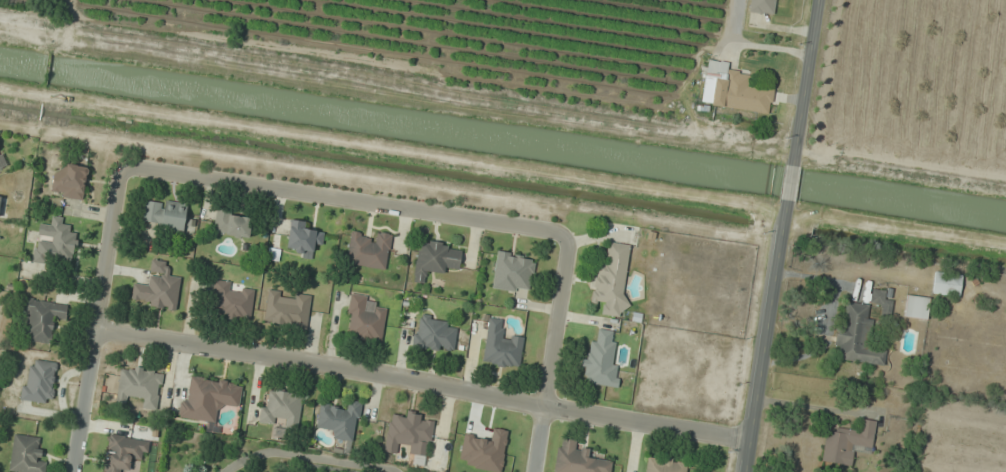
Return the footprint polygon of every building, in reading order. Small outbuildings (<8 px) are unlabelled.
[(776,0),(750,0),(748,11),(774,15),(776,0)] [(701,105),(771,113),(774,90),(750,87),(751,74),(727,71),(728,62),(706,60),(701,105)] [(83,200),(88,167),(65,164),(64,171),(54,170),(50,195),(83,200)] [(183,235),(187,203),(145,198),(143,221),(162,223),(161,232),(183,235)] [(251,214),(215,212),(214,234),(250,236),(251,214)] [(69,218),(50,216),(49,226),(37,225),(36,237),(35,237),(33,261),(72,266),(76,231),(68,230),(69,218)] [(311,248),(321,249),(323,233),(308,231),(308,222),(290,220),(287,247),(296,248),(295,257),(310,258),(311,248)] [(387,270),(392,234),(372,232),(372,234),(350,231),(346,264),(387,270)] [(462,250),(452,248),(453,244),(418,240),(413,283),(423,284),(425,269),(459,273),(462,250)] [(630,245),(609,242),(606,264),(595,262),(590,301),(602,303),(601,314),(621,317),(630,245)] [(536,257),(497,251),(491,288),(530,294),(536,257)] [(172,262),(151,259),(147,283),(133,281),(130,303),(176,310),(182,275),(171,273),(172,262)] [(959,296),(962,274),(934,272),(932,293),(959,296)] [(218,318),(251,322),(254,292),(232,289),(233,281),(214,279),(210,310),(218,311),(218,318)] [(263,324),(307,330),(312,295),(267,289),(263,324)] [(884,302),(883,290),(871,291),(872,303),(884,302)] [(344,337),(382,343),(387,309),(367,306),(369,296),(350,293),(344,337)] [(926,320),(930,298),(907,294),(903,316),(926,320)] [(68,302),(24,298),(22,317),(29,317),(27,341),(53,343),(55,321),(66,322),(68,302)] [(838,359),(884,367),(887,349),(864,345),(871,305),(845,301),(837,347),(840,348),(838,359)] [(457,329),(448,328),(449,319),(416,315),(412,348),(454,353),(457,329)] [(482,365),(522,369),(525,339),(503,336),(505,318),(487,317),(482,365)] [(618,387),(620,366),(611,365),(615,331),(595,328),(593,355),(582,354),(580,372),(588,373),(587,384),(618,387)] [(57,362),(35,359),(33,368),(25,367),(20,400),(51,404),(57,362)] [(163,370),(120,365),(116,404),(126,405),(127,396),(142,397),(141,407),(159,409),(163,370)] [(181,395),(178,418),(215,423),(218,405),(239,408),(242,382),(192,375),(189,396),(181,395)] [(303,393),(263,388),(259,422),(298,427),(303,393)] [(355,443),(362,402),(349,400),(348,408),(319,404),(316,427),(334,430),(333,439),(355,443)] [(389,416),(383,452),(397,454),(399,445),(410,447),(408,454),(428,458),(434,422),(423,420),(424,414),(401,410),(399,418),(389,416)] [(851,465),(853,445),(873,447),(876,420),(860,419),(859,430),(825,427),(822,462),(851,465)] [(108,433),(101,471),(133,471),(136,456),(147,458),(150,440),(108,433)] [(47,458),(39,457),(41,437),(13,434),(9,471),(12,471),(46,471),(47,458)] [(593,458),(594,450),(576,448),(577,440),(558,438),(554,471),(611,471),(612,460),(593,458)] [(687,460),(646,455),(644,471),(686,471),(687,460)]
